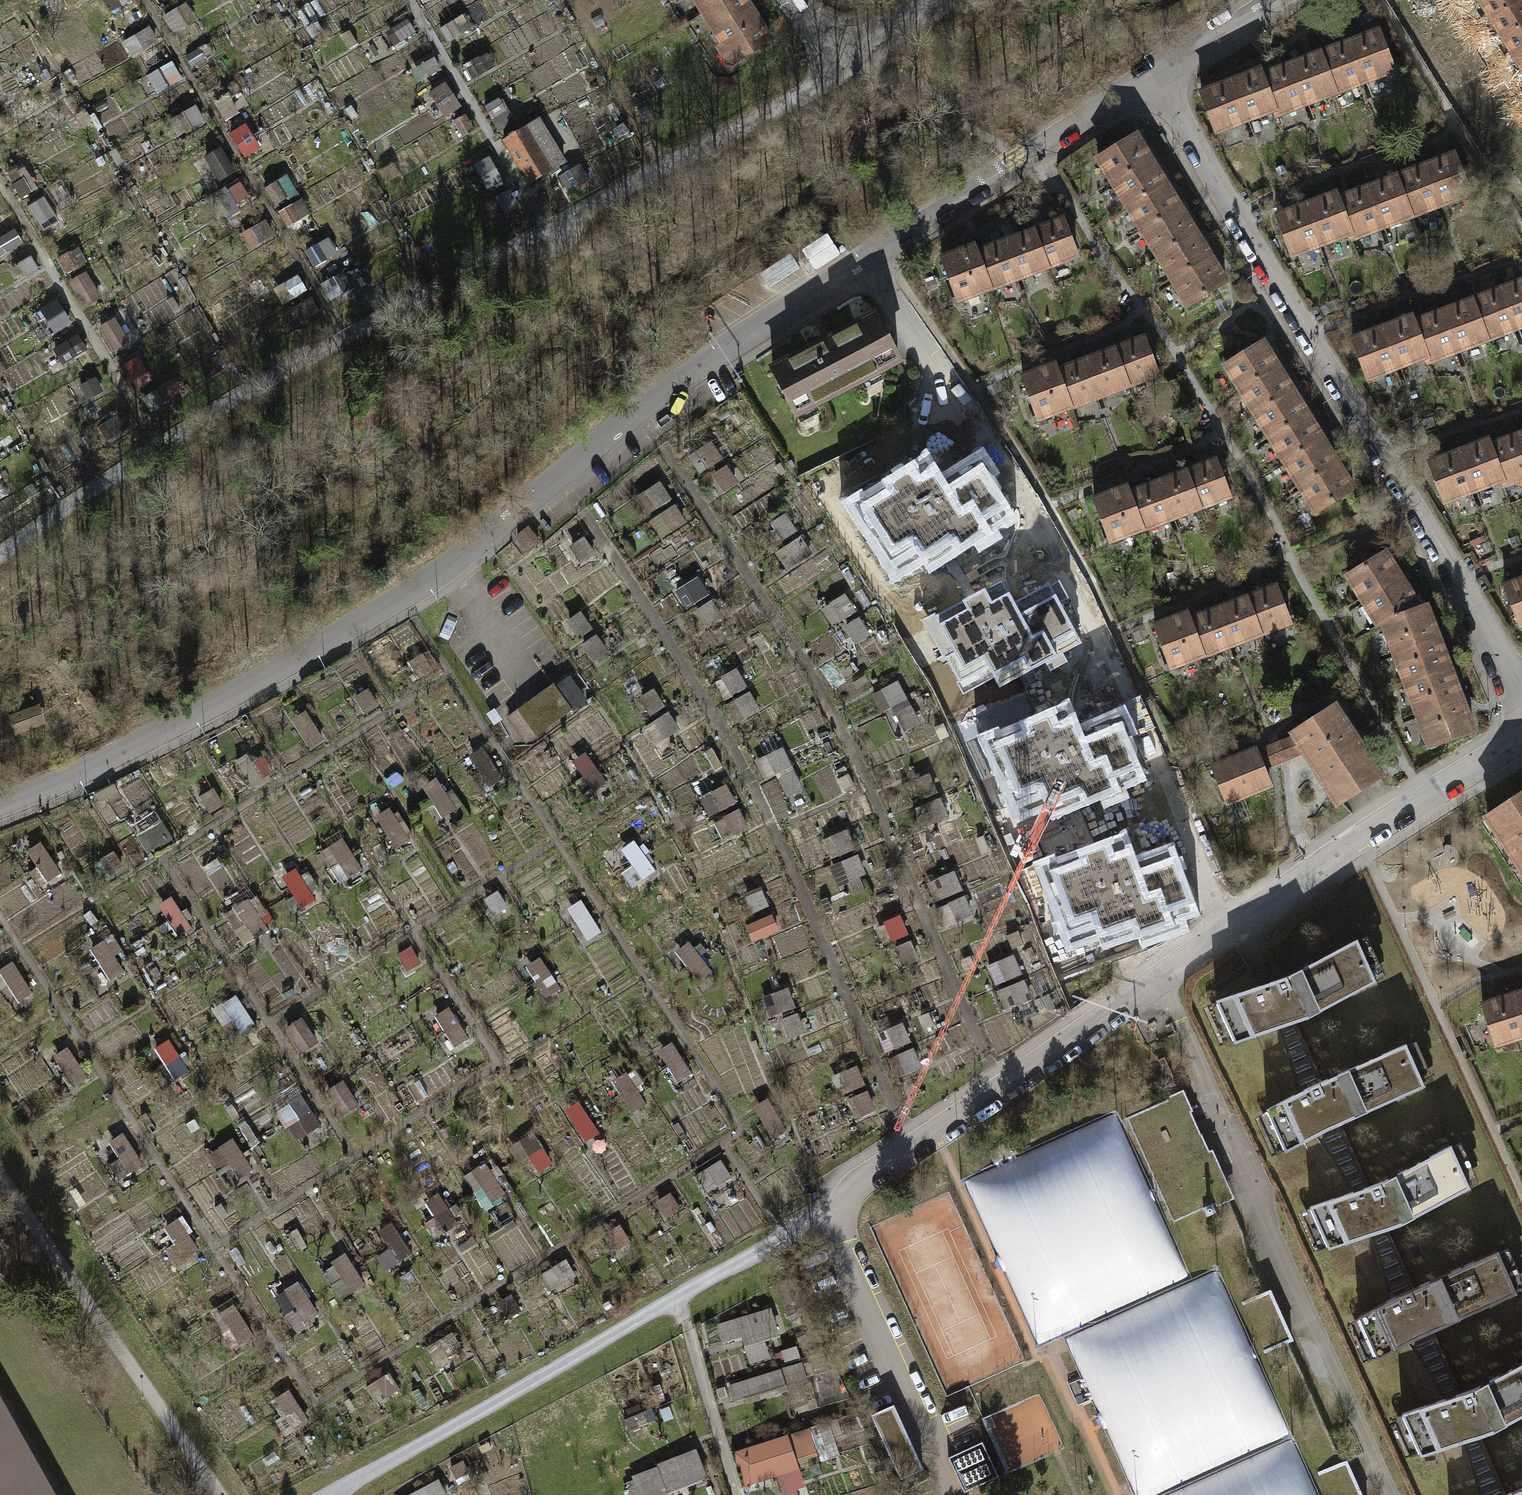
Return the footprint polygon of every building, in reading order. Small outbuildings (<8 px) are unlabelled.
[(112,14),(136,0),(103,0),(112,14)] [(696,15),(720,0),(686,0),(696,15)] [(696,15),(726,65),(766,40),(742,0),(720,0),(696,15)] [(1521,78),(1521,0),(1477,0),(1521,78)] [(176,33),(197,21),(187,3),(166,16),(176,33)] [(465,15),(441,30),(450,44),(474,30),(465,15)] [(408,17),(384,32),(393,47),(417,32),(408,17)] [(148,28),(123,42),(132,57),(157,43),(148,28)] [(1378,32),(1349,43),(1363,80),(1393,69),(1378,32)] [(1334,92),(1363,80),(1349,43),(1320,54),(1334,92)] [(1320,54),(1290,65),(1305,103),(1334,92),(1320,54)] [(170,63),(146,78),(155,93),(179,78),(170,63)] [(1276,115),(1305,103),(1290,65),(1263,76),(1273,109),(1276,115)] [(1260,69),(1229,82),(1244,121),(1273,109),(1263,76),(1260,69)] [(1215,132),(1244,121),(1229,82),(1200,93),(1215,132)] [(448,116),(461,109),(447,83),(434,90),(448,116)] [(535,118),(501,137),(526,181),(560,162),(535,118)] [(1095,157),(1110,183),(1148,160),(1132,135),(1095,157)] [(1454,154),(1425,165),(1439,203),(1468,192),(1454,154)] [(475,166),(489,191),(505,183),(491,157),(475,166)] [(1110,183),(1126,208),(1163,185),(1148,160),(1110,183)] [(1409,214),(1439,203),(1425,165),(1395,177),(1409,214)] [(287,176),(264,190),(273,205),(296,191),(287,176)] [(1395,177),(1366,188),(1380,226),(1409,214),(1395,177)] [(1177,209),(1163,185),(1126,208),(1140,231),(1177,209)] [(1350,236),(1380,226),(1366,188),(1336,198),(1349,232),(1350,236)] [(1334,193),(1305,206),(1319,243),(1349,232),(1336,198),(1334,193)] [(303,199),(278,213),(287,228),(312,214),(303,199)] [(1290,254),(1319,243),(1305,206),(1275,215),(1290,254)] [(1140,231),(1154,255),(1192,232),(1177,209),(1140,231)] [(1031,231),(1044,265),(1072,255),(1059,220),(1031,231)] [(266,221),(241,235),(250,250),(275,236),(266,221)] [(0,237),(0,257),(24,243),(15,228),(0,237)] [(1002,242),(1015,276),(1044,265),(1031,231),(1002,242)] [(1154,255),(1169,279),(1207,257),(1192,232),(1154,255)] [(973,253),(986,287),(1015,276),(1002,242),(973,253)] [(986,287),(973,253),(970,246),(937,259),(952,299),(986,287)] [(1222,281),(1207,257),(1169,279),(1184,304),(1222,281)] [(83,277),(73,284),(89,305),(98,298),(83,277)] [(1500,287),(1514,327),(1521,324),(1521,279),(1500,287)] [(1485,337),(1514,327),(1500,287),(1470,298),(1485,337)] [(312,298),(290,310),(298,325),(320,312),(312,298)] [(1470,298),(1440,310),(1456,349),(1485,337),(1470,298)] [(57,299),(40,309),(55,334),(72,323),(57,299)] [(1428,360),(1456,349),(1440,310),(1412,321),(1426,355),(1428,360)] [(772,368),(795,412),(897,358),(874,314),(772,368)] [(1411,316),(1380,327),(1396,367),(1426,355),(1412,321),(1411,316)] [(115,319),(102,326),(116,352),(129,346),(115,319)] [(1367,377),(1396,367),(1380,327),(1353,337),(1367,377)] [(77,335),(53,350),(62,365),(86,350),(77,335)] [(1111,348),(1124,383),(1152,372),(1140,337),(1111,348)] [(1224,364),(1240,389),(1276,365),(1260,341),(1224,364)] [(1082,359),(1095,393),(1124,383),(1111,348),(1082,359)] [(1053,370),(1066,404),(1095,393),(1082,359),(1053,370)] [(1066,404),(1053,370),(1050,364),(1017,376),(1033,417),(1066,404)] [(1292,389),(1276,365),(1240,389),(1255,412),(1292,389)] [(1308,415),(1292,389),(1255,412),(1271,438),(1308,415)] [(124,412),(99,426),(108,441),(133,427),(124,412)] [(1271,438),(1285,463),(1323,440),(1308,415),(1271,438)] [(1521,478),(1521,447),(1517,435),(1489,446),(1501,479),(1504,485),(1521,478)] [(1285,463),(1301,487),(1336,463),(1323,440),(1285,463)] [(1487,440),(1458,450),(1473,490),(1501,479),(1489,446),(1487,440)] [(709,442),(687,458),(699,474),(721,458),(709,442)] [(1443,501),(1473,490),(1458,450),(1428,462),(1443,501)] [(932,458),(860,505),(893,557),(912,545),(930,572),(1016,516),(982,464),(950,485),(932,458)] [(1184,471),(1197,506),(1226,495),(1213,461),(1184,471)] [(1354,490),(1336,463),(1301,487),(1316,513),(1354,490)] [(727,466),(705,483),(716,498),(738,482),(727,466)] [(1155,482),(1168,516),(1197,506),(1184,471),(1155,482)] [(1126,493),(1139,527),(1168,516),(1155,482),(1126,493)] [(659,483),(636,499),(648,515),(670,499),(659,483)] [(1139,527),(1126,493),(1123,487),(1090,499),(1106,540),(1139,527)] [(673,506),(650,522),(662,538),(684,521),(673,506)] [(523,529),(513,538),(524,550),(533,541),(523,529)] [(583,538),(570,548),(582,565),(595,555),(583,538)] [(799,538),(776,554),(788,570),(810,554),(799,538)] [(1362,598),(1400,576),(1386,552),(1347,574),(1362,598)] [(1400,576),(1362,598),(1376,624),(1383,620),(1421,606),(1400,576)] [(1521,624),(1521,578),(1502,585),(1517,626),(1521,624)] [(695,579),(673,595),(685,611),(707,595),(695,579)] [(1011,585),(935,626),(959,671),(984,658),(1000,686),(1085,641),(1058,592),(1024,610),(1011,585)] [(1244,597),(1257,631),(1286,621),(1273,586),(1244,597)] [(845,594),(823,610),(835,626),(857,610),(845,594)] [(1215,608),(1228,642),(1257,631),(1244,597),(1215,608)] [(1394,651),(1436,636),(1424,605),(1421,606),(1383,620),(1394,651)] [(1186,619),(1199,653),(1228,642),(1215,608),(1186,619)] [(1199,653),(1186,619),(1183,612),(1150,625),(1166,665),(1199,653)] [(579,613),(566,622),(578,639),(591,630),(579,613)] [(1436,636),(1394,651),(1406,683),(1448,667),(1436,636)] [(596,637),(583,646),(595,663),(608,653),(596,637)] [(1418,713),(1460,698),(1448,667),(1406,683),(1418,713)] [(735,670),(713,686),(725,702),(747,686),(735,670)] [(900,682),(875,694),(884,712),(909,700),(900,682)] [(514,709),(504,716),(522,741),(567,708),(548,684),(524,702),(530,711),(521,718),(514,709)] [(652,690),(639,699),(651,716),(664,707),(652,690)] [(748,695),(726,711),(738,727),(760,711),(748,695)] [(1460,698),(1418,713),(1430,746),(1472,730),(1460,698)] [(1071,700),(991,734),(1022,807),(1048,796),(1056,816),(1146,779),(1121,720),(1085,735),(1071,700)] [(910,701),(894,710),(906,733),(922,725),(910,701)] [(1300,749),(1335,803),(1377,775),(1329,705),(1288,732),(1291,736),(1300,749)] [(36,708),(12,717),(17,729),(41,720),(36,708)] [(302,709),(288,719),(309,749),(323,740),(302,709)] [(667,713),(653,723),(665,739),(679,730),(667,713)] [(1267,746),(1255,751),(1262,767),(1285,756),(1300,749),(1291,736),(1267,746)] [(481,747),(467,756),(488,787),(502,777),(481,747)] [(1225,802),(1269,784),(1262,767),(1255,751),(1254,748),(1210,766),(1225,802)] [(783,751),(758,762),(765,780),(791,770),(783,751)] [(587,752),(572,761),(593,792),(607,782),(587,752)] [(437,778),(422,788),(443,818),(457,809),(437,778)] [(727,788),(702,798),(709,816),(735,806),(727,788)] [(1484,815),(1521,872),(1521,790),(1484,815)] [(388,809),(374,818),(395,849),(409,840),(388,809)] [(736,814),(710,825),(718,843),(743,833),(736,814)] [(140,835),(147,852),(172,842),(164,825),(140,835)] [(847,830),(831,836),(838,855),(854,850),(847,830)] [(1128,831),(1046,860),(1074,935),(1101,925),(1108,946),(1199,913),(1177,853),(1141,866),(1128,831)] [(338,841),(320,853),(341,884),(359,872),(338,841)] [(638,842),(623,852),(644,882),(658,873),(638,842)] [(40,844),(25,854),(46,885),(60,875),(40,844)] [(859,855),(830,868),(840,890),(869,876),(859,855)] [(296,870),(282,879),(302,910),(317,900),(296,870)] [(953,874),(928,884),(935,903),(961,892),(953,874)] [(171,898),(157,907),(177,938),(192,928),(171,898)] [(249,901),(234,910),(255,941),(269,931),(249,901)] [(583,901),(569,911),(589,941),(604,932),(583,901)] [(899,915),(884,920),(891,940),(906,934),(899,915)] [(772,916),(746,926),(754,945),(779,934),(772,916)] [(102,942),(88,952),(109,982),(123,973),(102,942)] [(1381,983),(1362,942),(1224,1003),(1243,1045),(1381,983)] [(911,943),(895,949),(902,968),(918,963),(911,943)] [(542,957),(528,967),(548,997),(563,988),(542,957)] [(1012,957),(987,968),(994,986),(1019,976),(1012,957)] [(0,970),(0,977),(17,1002),(32,993),(11,962),(0,970)] [(1024,981),(999,991),(1006,1009),(1032,999),(1024,981)] [(1512,994),(1521,1023),(1521,990),(1512,994)] [(787,991),(762,1001),(770,1019),(795,1009),(787,991)] [(1521,1038),(1521,1023),(1512,994),(1481,1004),(1495,1047),(1521,1038)] [(234,996),(219,1006),(240,1036),(254,1027),(234,996)] [(446,1007),(432,1017),(452,1047),(466,1038),(446,1007)] [(796,1013),(780,1019),(787,1038),(803,1032),(796,1013)] [(903,1023),(878,1034),(886,1052),(911,1041),(903,1023)] [(169,1041),(155,1051),(175,1081),(190,1072),(169,1041)] [(673,1044),(658,1053),(679,1084),(693,1074),(673,1044)] [(1424,1087),(1405,1046),(1267,1108),(1285,1149),(1424,1087)] [(66,1047),(52,1056),(72,1087),(87,1077),(66,1047)] [(915,1050),(900,1055),(907,1075),(922,1069),(915,1050)] [(856,1067),(841,1072),(848,1092),(863,1086),(856,1067)] [(627,1072),(613,1081),(633,1112),(648,1102),(627,1072)] [(869,1093),(853,1098),(860,1118),(876,1112),(869,1093)] [(1179,1093),(1125,1116),(1171,1220),(1202,1207),(1206,1216),(1216,1212),(1213,1204),(1229,1197),(1216,1168),(1213,1170),(1179,1093)] [(303,1098),(279,1116),(301,1144),(324,1127),(303,1098)] [(580,1101),(566,1111),(586,1141),(601,1132),(580,1101)] [(534,1132),(520,1142),(541,1172),(555,1163),(534,1132)] [(122,1135),(108,1145),(128,1176),(142,1166),(122,1135)] [(234,1139),(220,1149),(240,1179),(255,1170),(234,1139)] [(1468,1185),(1451,1144),(1382,1181),(1308,1204),(1327,1248),(1400,1225),(1468,1185)] [(485,1162),(471,1171),(491,1202),(505,1192),(485,1162)] [(717,1163),(706,1174),(718,1185),(729,1174),(717,1163)] [(440,1193),(425,1203),(446,1233),(460,1224),(440,1193)] [(178,1222),(164,1231),(185,1262),(199,1252),(178,1222)] [(391,1223),(377,1232),(397,1263),(412,1253),(391,1223)] [(1517,1293),(1499,1251),(1418,1286),(1359,1316),(1377,1357),(1437,1329),(1517,1293)] [(346,1253),(332,1262),(352,1293),(367,1283),(346,1253)] [(298,1284),(284,1293),(304,1324),(318,1314),(298,1284)] [(1257,1297),(1232,1308),(1253,1355),(1278,1345),(1292,1339),(1272,1291),(1257,1297)] [(231,1305),(217,1315),(237,1345),(252,1336),(231,1305)] [(773,1307),(719,1321),(725,1341),(743,1336),(746,1345),(781,1336),(773,1307)] [(1474,1388),(1400,1412),(1420,1456),(1492,1431),(1521,1415),(1521,1363),(1474,1388)] [(804,1364),(785,1367),(790,1393),(809,1389),(804,1364)] [(783,1371),(733,1381),(736,1400),(787,1390),(783,1371)] [(291,1391),(274,1401),(292,1430),(309,1419),(291,1391)] [(0,1392),(0,1494),(58,1494),(0,1392)] [(827,1424),(748,1448),(757,1475),(809,1459),(814,1474),(840,1466),(827,1424)] [(710,1481),(698,1450),(623,1478),(630,1494),(673,1494),(710,1481)] [(1307,1475),(1316,1494),(1361,1494),(1344,1460),(1331,1465),(1307,1475)] [(440,1479),(409,1494),(448,1494),(440,1479)] [(1517,1489),(1504,1494),(1521,1494),(1521,1487),(1517,1489)]
